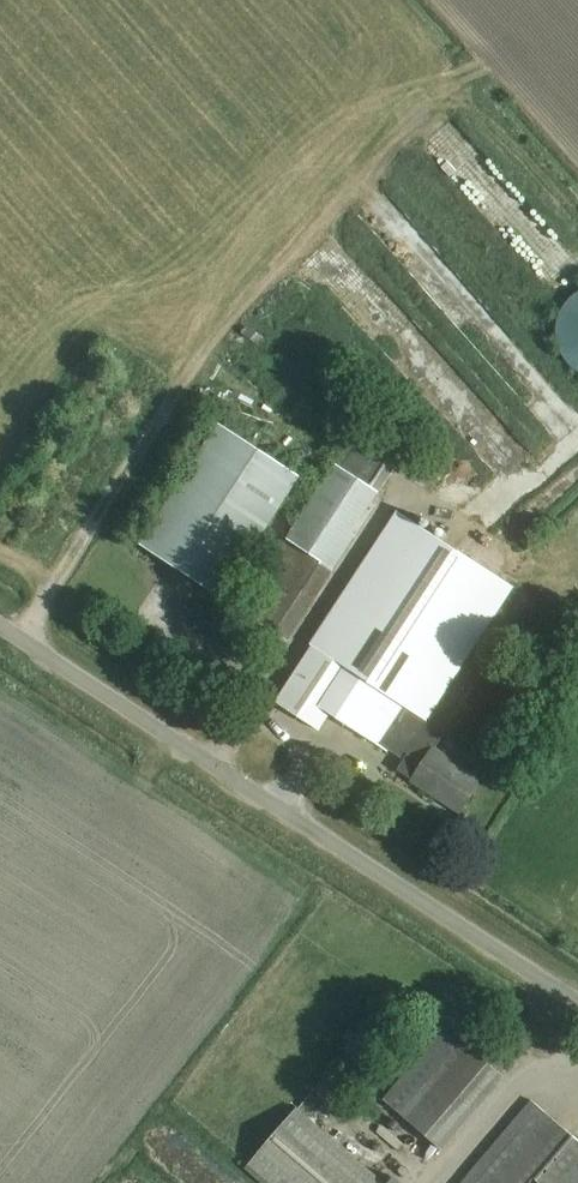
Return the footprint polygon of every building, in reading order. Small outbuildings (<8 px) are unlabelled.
[(567,303),(558,318),(555,335),(559,352),(568,367),(577,374),(577,294),(567,303)] [(540,384),(543,401),(560,398),(558,381),(540,384)] [(303,479),(223,425),(142,545),(222,599),(303,479)] [(361,426),(266,567),(282,578),(313,598),(315,600),(358,536),(352,532),(404,455),(396,450),(361,426)] [(288,684),(276,702),(320,731),(332,713),(386,749),(387,747),(404,758),(397,769),(413,781),(411,784),(457,814),(478,783),(432,752),(434,748),(445,732),(428,721),(514,591),(499,581),(399,515),(288,684)] [(259,597),(249,591),(238,609),(248,616),(259,597)] [(220,599),(214,608),(231,619),(237,609),(220,599)] [(505,1078),(445,1027),(384,1100),(443,1150),(505,1078)] [(533,1103),(465,1182),(577,1182),(577,1141),(533,1103)] [(243,1168),(261,1182),(380,1182),(295,1109),(243,1168)]
